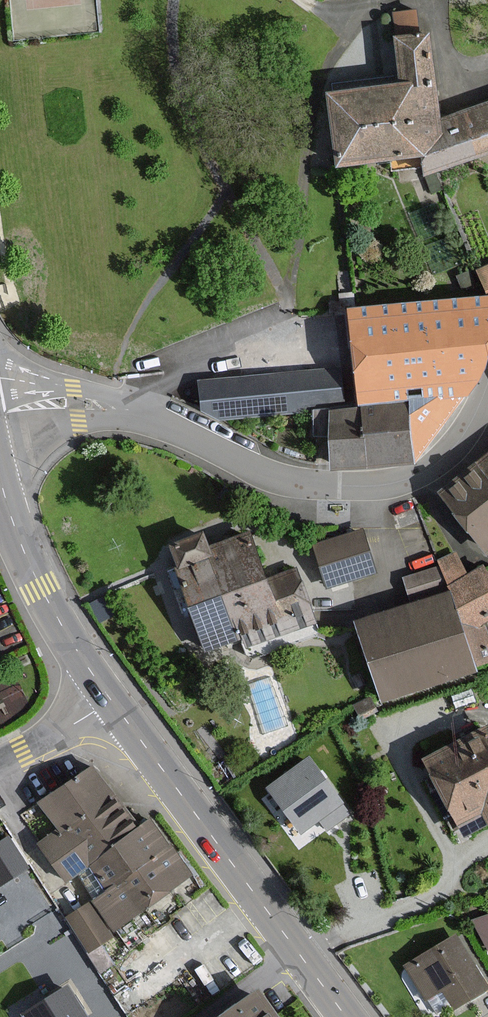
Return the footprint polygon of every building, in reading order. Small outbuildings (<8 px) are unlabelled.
[(394,23),(415,20),(413,6),(392,9),(394,23)] [(439,120),(435,88),(428,34),(396,38),(402,86),(329,95),(339,165),(422,154),(427,170),(487,151),(487,105),(446,118),(439,120)] [(478,270),(487,292),(487,266),(478,270)] [(413,461),(468,396),(487,326),(487,299),(353,311),(356,350),(358,369),(203,383),(205,409),(219,418),(330,408),(331,433),(334,468),(367,465),(413,461)] [(476,465),(442,492),(487,550),(487,455),(476,465)] [(374,568),(362,533),(314,549),(326,584),(374,568)] [(296,572),(270,582),(267,583),(264,584),(246,537),(210,551),(203,534),(171,546),(177,563),(179,569),(208,647),(243,634),(248,646),(286,632),(314,622),(296,572)] [(440,560),(442,567),(406,578),(414,605),(359,622),(383,701),(475,672),(472,665),(487,660),(487,642),(483,625),(487,621),(487,576),(484,569),(469,578),(455,553),(440,560)] [(460,821),(484,809),(487,817),(487,729),(428,761),(460,821)] [(348,812),(307,759),(268,789),(301,832),(321,817),(328,827),(348,812)] [(90,864),(98,875),(110,890),(96,901),(117,928),(188,875),(167,848),(147,821),(135,830),(89,769),(41,805),(61,830),(40,846),(67,881),(90,864)] [(8,839),(0,844),(0,884),(26,868),(8,839)] [(111,936),(89,904),(67,918),(90,950),(111,936)] [(487,950),(487,917),(478,921),(487,950)] [(480,978),(457,937),(407,966),(426,998),(445,988),(456,1006),(487,988),(480,978)] [(89,1016),(69,985),(25,1014),(27,1016),(88,1016),(89,1016)] [(257,993),(223,1016),(274,1016),(257,993)]
